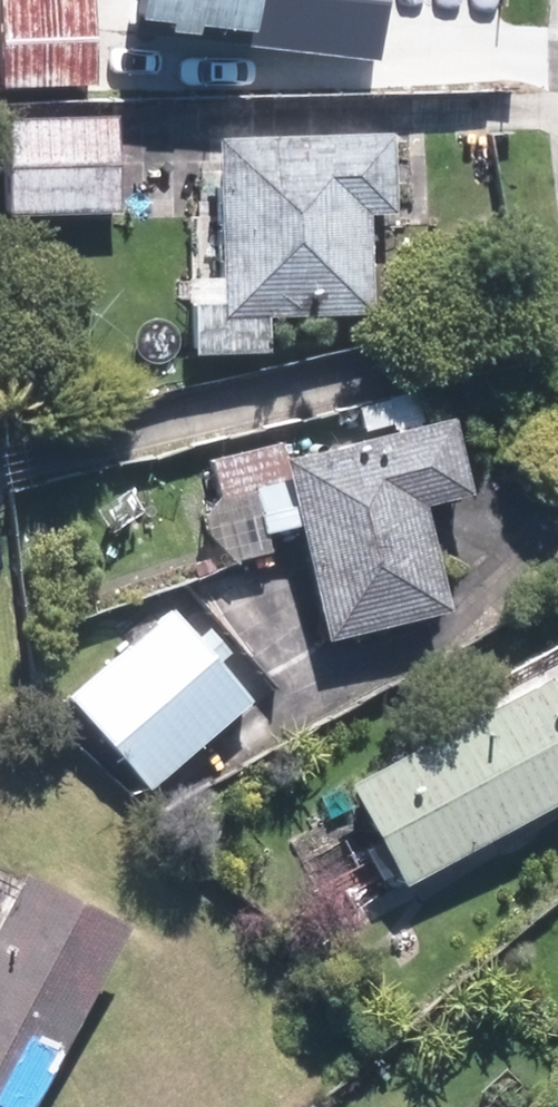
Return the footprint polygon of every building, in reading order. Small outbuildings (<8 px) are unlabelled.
[(12,93),(103,92),(101,0),(40,0),(9,1),(12,93)] [(388,70),(396,0),(158,0),(154,30),(185,34),(183,44),(211,46),(212,36),(264,42),(262,55),(388,70)] [(5,108),(6,209),(126,206),(125,105),(5,108)] [(203,295),(203,347),(280,345),(279,309),(380,306),(379,205),(404,204),(403,127),(229,129),(232,295),(203,295)] [(295,449),(337,633),(461,605),(436,496),(484,486),(467,409),(295,449)] [(221,456),(230,491),(295,476),(286,439),(221,456)] [(78,693),(156,783),(261,694),(183,602),(78,693)] [(415,877),(557,797),(557,666),(360,775),(415,877)] [(23,1106),(40,1106),(142,911),(37,857),(0,928),(0,1095),(23,1106)]
